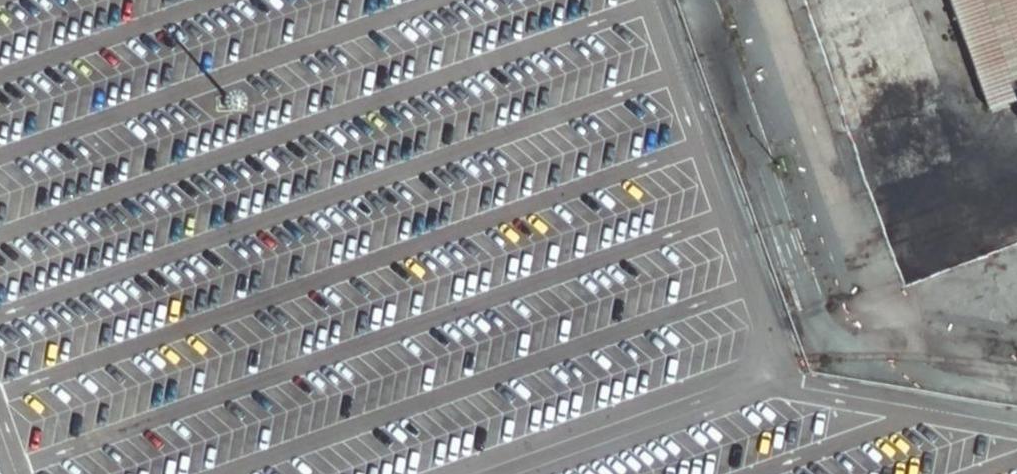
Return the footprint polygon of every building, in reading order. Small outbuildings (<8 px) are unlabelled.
[(985,115),(1016,103),(1016,0),(945,0),(985,115)]
